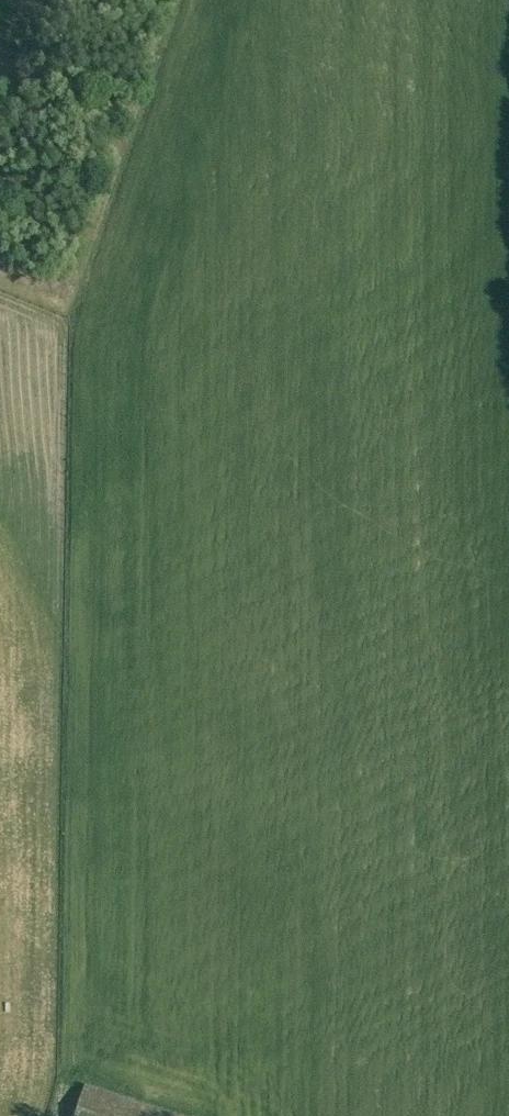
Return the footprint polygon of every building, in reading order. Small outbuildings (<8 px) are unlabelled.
[(85,1087),(75,1115),(172,1115),(85,1087)]
